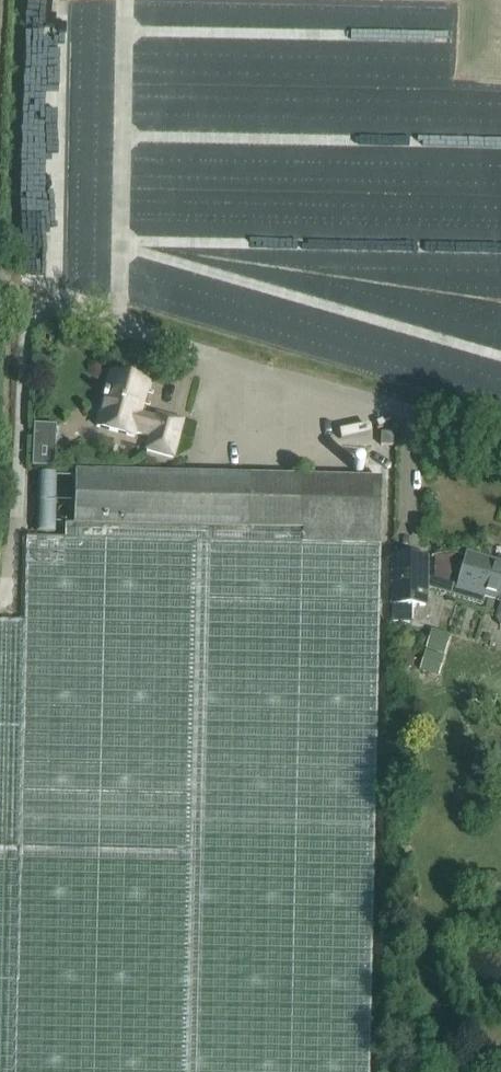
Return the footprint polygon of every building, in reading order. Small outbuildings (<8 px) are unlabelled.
[(148,384),(136,381),(135,376),(126,373),(123,377),(111,374),(106,393),(105,392),(103,397),(104,397),(96,426),(134,436),(135,432),(150,436),(146,449),(173,457),(183,421),(156,413),(155,418),(140,413),(148,384)] [(381,478),(75,471),(74,525),(65,524),(65,538),(26,537),(24,622),(0,621),(0,1071),(368,1071),(381,478)] [(390,621),(411,622),(411,603),(423,603),(424,587),(482,603),(484,594),(500,599),(496,618),(500,625),(500,569),(486,565),(487,561),(467,555),(458,585),(424,576),(425,557),(393,556),(390,621)]
